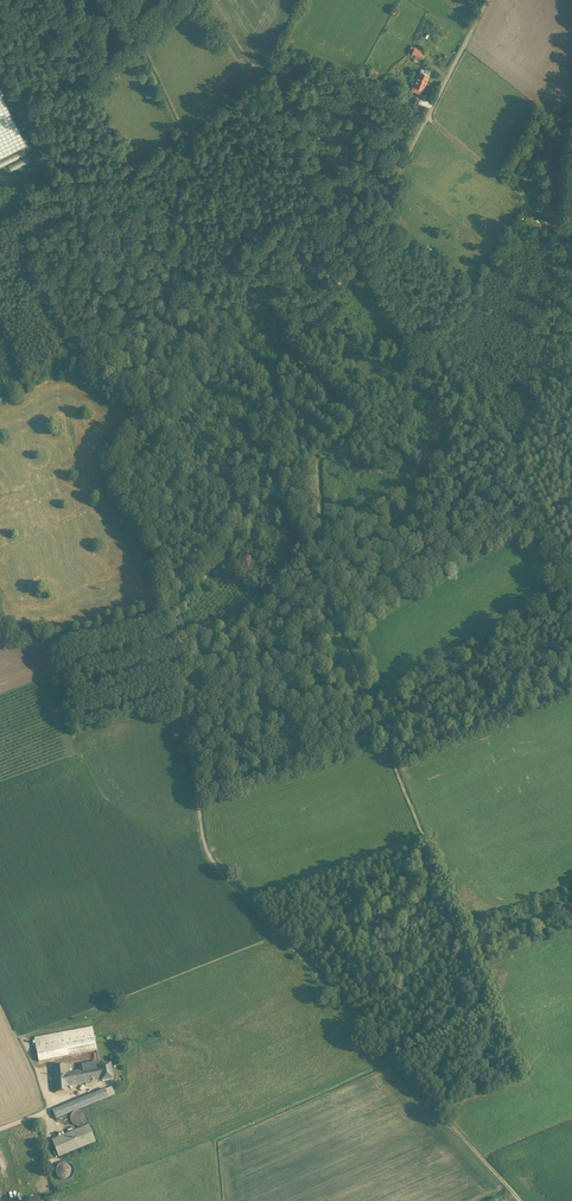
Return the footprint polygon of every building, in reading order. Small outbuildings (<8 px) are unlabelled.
[(426,51),(415,47),(411,55),(415,57),(422,60),(426,51)] [(430,74),(420,70),(412,89),(421,94),(430,74)] [(27,145),(1,94),(0,95),(0,159),(27,145)] [(418,103),(414,107),(419,111),(423,108),(418,103)] [(537,175),(526,171),(524,177),(535,181),(537,175)] [(546,178),(537,175),(535,181),(533,189),(541,192),(546,178)] [(545,200),(536,195),(531,206),(540,210),(542,207),(545,200)] [(554,205),(545,200),(542,207),(551,212),(554,205)] [(561,208),(554,205),(551,212),(549,214),(557,217),(561,208)] [(523,220),(536,227),(540,221),(527,213),(523,220)] [(93,1028),(34,1039),(36,1049),(65,1044),(95,1038),(93,1028)] [(95,1038),(65,1044),(68,1056),(97,1051),(95,1038)] [(65,1044),(36,1049),(39,1062),(68,1056),(65,1044)] [(99,1062),(82,1065),(83,1070),(70,1072),(69,1065),(53,1066),(55,1093),(69,1092),(69,1086),(85,1083),(86,1087),(93,1085),(92,1082),(102,1080),(99,1066),(100,1066),(99,1062)] [(100,1066),(99,1066),(102,1080),(102,1081),(114,1079),(111,1064),(100,1066)] [(112,1087),(106,1089),(109,1097),(115,1094),(112,1087)] [(105,1089),(53,1111),(56,1118),(109,1097),(106,1089),(105,1089)] [(81,1111),(79,1111),(78,1111),(77,1111),(76,1111),(75,1112),(74,1112),(73,1113),(72,1114),(72,1115),(71,1116),(71,1117),(70,1118),(70,1119),(70,1120),(71,1121),(71,1122),(72,1123),(72,1124),(73,1125),(74,1126),(75,1126),(77,1127),(78,1127),(80,1126),(81,1126),(83,1125),(84,1125),(84,1124),(85,1123),(86,1122),(86,1121),(86,1120),(86,1119),(86,1118),(86,1117),(86,1116),(85,1115),(85,1114),(84,1113),(83,1112),(82,1112),(81,1111)] [(89,1125),(52,1140),(59,1157),(96,1142),(89,1125)] [(63,1181),(74,1176),(68,1161),(56,1165),(63,1181)]
